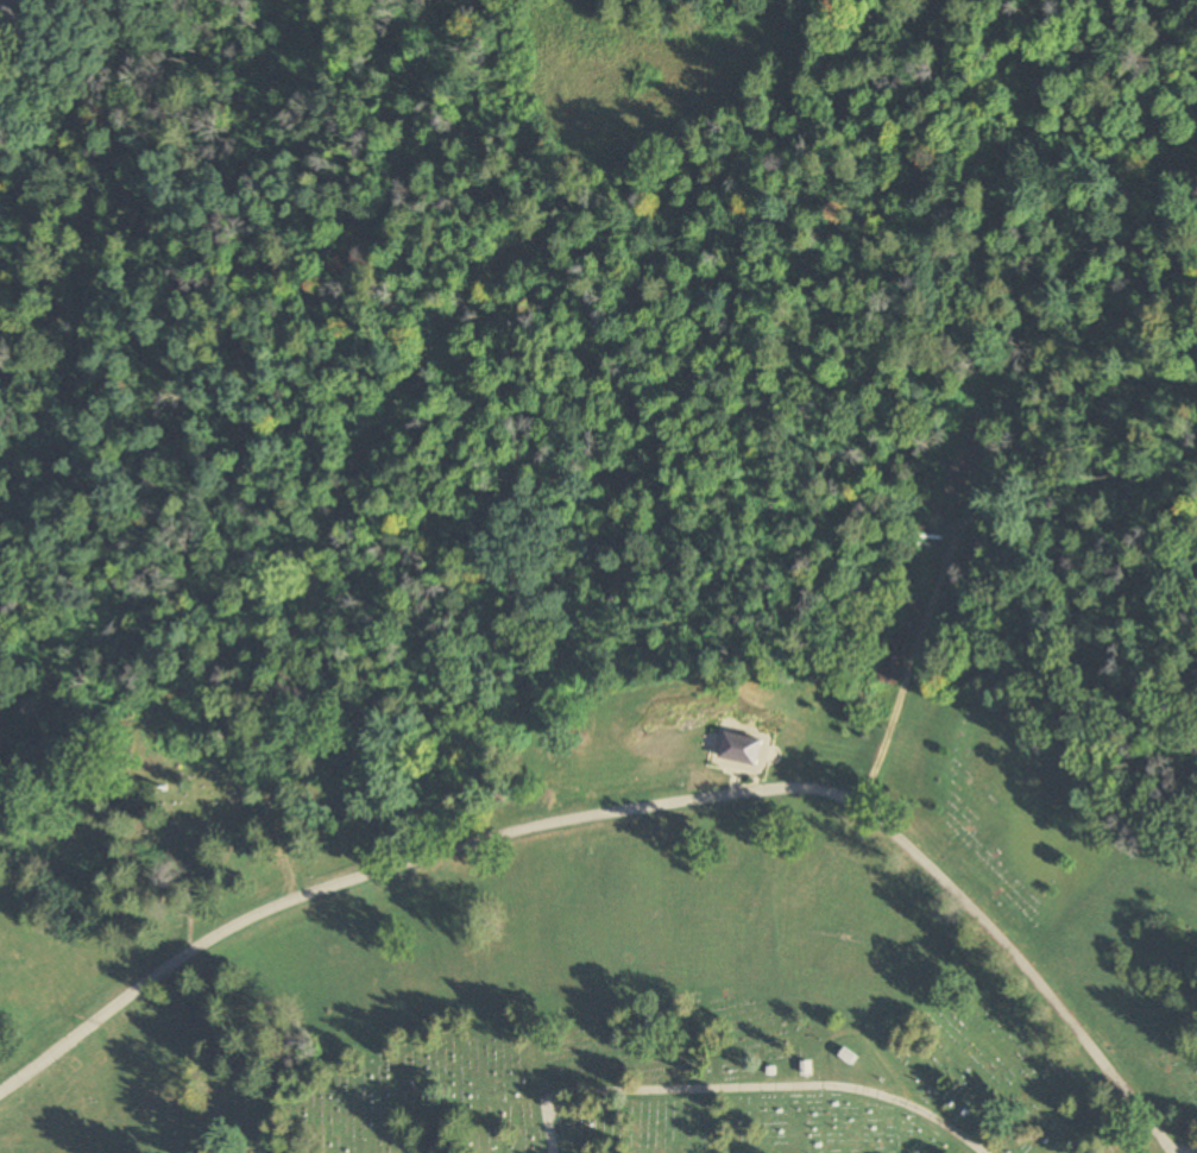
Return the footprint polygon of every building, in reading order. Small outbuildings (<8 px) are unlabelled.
[(770,741),(725,733),(719,763),(760,772),(760,770),(764,771),(770,741)]
